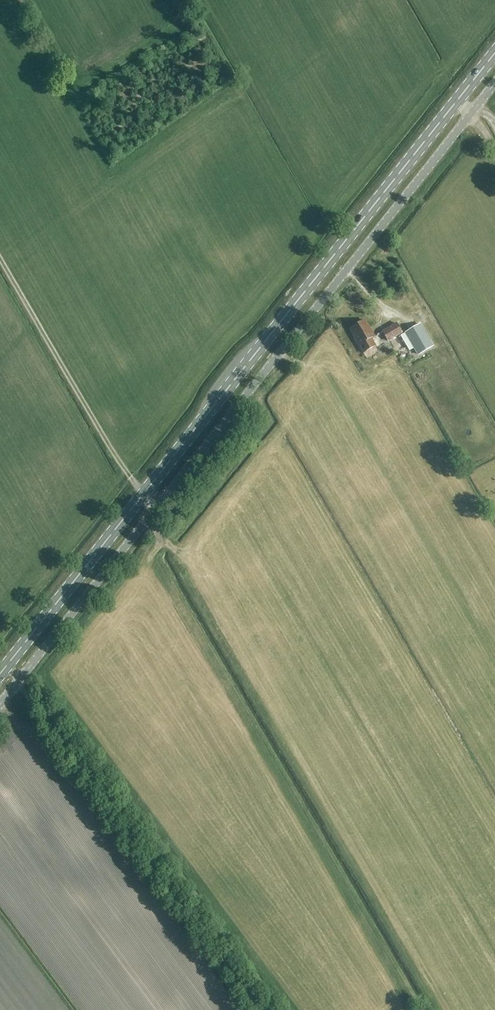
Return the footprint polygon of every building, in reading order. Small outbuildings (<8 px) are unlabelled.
[(359,345),(363,353),(375,346),(370,339),(374,337),(364,321),(350,329),(360,344),(359,345)] [(396,323),(382,332),(388,341),(402,333),(396,323)] [(434,346),(420,323),(404,333),(417,356),(434,346)] [(387,339),(374,347),(377,351),(389,344),(387,339)]
